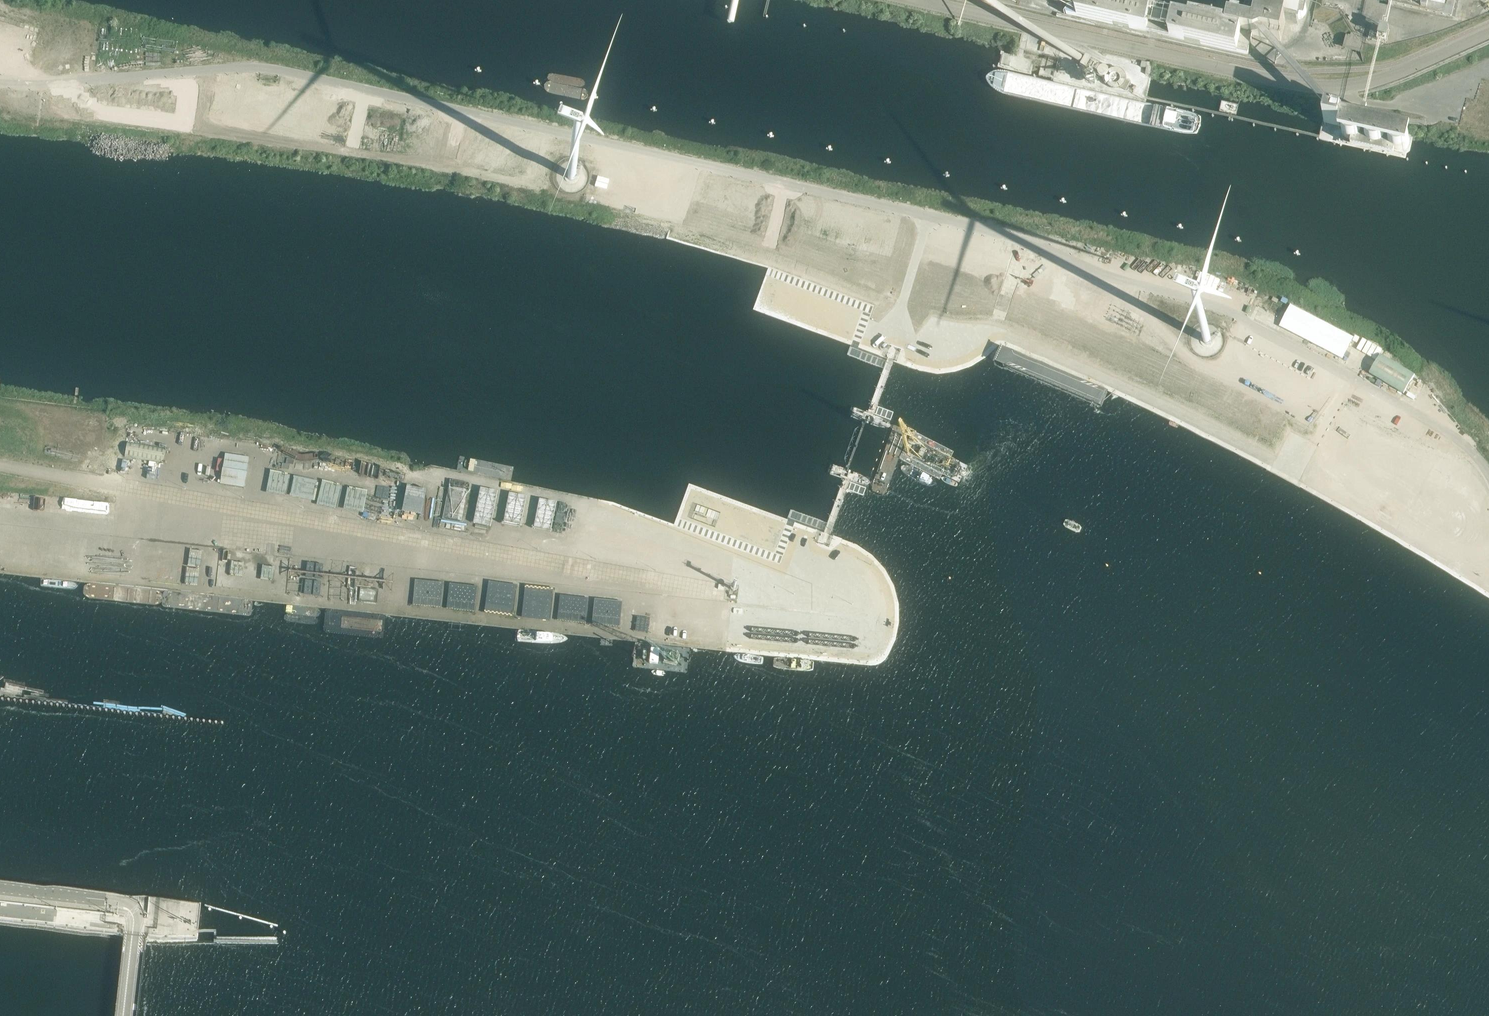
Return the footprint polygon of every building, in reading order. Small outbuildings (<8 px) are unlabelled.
[(1135,7),(1106,0),(1054,0),(1068,3),(1066,14),(1248,53),(1252,35),(1282,41),(1286,21),(1304,25),(1309,0),(1265,0),(1261,16),(1246,12),(1244,21),(1240,20),(1245,0),(1165,0),(1162,12),(1147,8),(1149,0),(1136,0),(1135,7)] [(1389,7),(1459,23),(1464,0),(1391,0),(1389,7)] [(1378,40),(1379,36),(1387,38),(1389,27),(1372,24),(1369,38),(1378,40)] [(1348,35),(1345,47),(1360,51),(1362,38),(1348,35)] [(1086,55),(1085,57),(1080,65),(1104,78),(1104,80),(1104,82),(1106,85),(1107,84),(1107,85),(1109,87),(1111,88),(1114,88),(1116,88),(1118,88),(1120,87),(1126,90),(1130,82),(1126,80),(1126,78),(1126,76),(1125,73),(1124,71),(1122,69),(1119,68),(1116,67),(1113,67),(1111,68),(1086,55)] [(1344,118),(1341,117),(1329,114),(1327,114),(1324,125),(1341,129),(1339,137),(1340,137),(1339,143),(1405,157),(1406,152),(1408,152),(1411,134),(1405,133),(1404,132),(1403,132),(1402,131),(1401,131),(1400,131),(1399,131),(1398,131),(1397,131),(1396,131),(1381,128),(1381,127),(1380,127),(1379,126),(1378,126),(1377,126),(1376,126),(1375,126),(1374,126),(1373,126),(1368,125),(1369,119),(1365,118),(1363,124),(1359,123),(1358,122),(1357,122),(1356,121),(1355,121),(1354,120),(1353,120),(1352,120),(1351,120),(1350,120),(1349,120),(1349,121),(1343,119),(1344,118)] [(567,175),(567,176),(567,177),(567,178),(568,178),(568,179),(569,179),(569,180),(570,180),(571,180),(572,180),(573,180),(573,179),(574,179),(574,178),(575,178),(575,177),(575,176),(575,175),(575,174),(574,174),(574,173),(573,173),(573,172),(572,172),(571,172),(570,172),(569,172),(569,173),(568,173),(568,174),(567,174),(567,175)] [(1203,339),(1203,340),(1203,341),(1203,342),(1204,342),(1204,343),(1205,343),(1206,344),(1207,344),(1208,344),(1209,344),(1209,343),(1210,343),(1210,342),(1211,342),(1211,341),(1211,340),(1211,339),(1211,338),(1210,338),(1210,337),(1209,337),(1209,336),(1208,336),(1207,336),(1206,336),(1205,336),(1205,337),(1204,337),(1204,338),(1203,338),(1203,339)] [(222,468),(220,483),(244,487),(250,456),(225,452),(223,465),(218,464),(217,468),(222,468)] [(285,472),(281,498),(346,506),(348,491),(359,492),(359,486),(304,478),(305,475),(285,472)] [(462,520),(469,482),(450,478),(443,517),(462,520)] [(497,490),(479,487),(474,523),(492,525),(497,490)] [(503,521),(520,525),(527,496),(510,492),(503,521)] [(533,526),(550,530),(557,502),(540,498),(533,526)] [(686,551),(681,564),(692,568),(697,556),(686,551)] [(57,556),(55,572),(116,578),(117,570),(132,572),(132,566),(125,565),(125,563),(57,556)] [(1235,578),(1234,581),(1233,583),(1234,586),(1235,588),(1238,591),(1241,592),(1245,591),(1246,590),(1248,589),(1250,586),(1250,584),(1250,581),(1249,579),(1248,577),(1246,576),(1242,575),(1239,575),(1237,576),(1235,578)] [(404,604),(405,578),(386,577),(385,603),(404,604)] [(414,579),(413,604),(441,606),(442,581),(414,579)] [(489,580),(485,608),(512,612),(516,584),(489,580)] [(475,610),(478,586),(450,582),(447,607),(475,610)] [(584,622),(588,598),(560,594),(557,618),(584,622)] [(594,598),(592,623),(618,625),(620,600),(594,598)] [(1312,614),(1311,616),(1310,618),(1311,621),(1312,624),(1315,626),(1318,627),(1322,627),(1323,626),(1325,624),(1327,622),(1327,620),(1327,617),(1326,614),(1325,613),(1322,611),(1319,610),(1316,611),(1314,612),(1312,614)] [(1203,621),(1202,623),(1201,626),(1202,628),(1203,631),(1206,634),(1209,634),(1213,634),(1214,633),(1216,631),(1217,629),(1218,627),(1218,624),(1217,622),(1215,620),(1213,618),(1210,617),(1207,618),(1204,619),(1203,621)] [(705,619),(704,638),(717,639),(719,621),(705,619)] [(1247,642),(1246,644),(1246,646),(1246,649),(1248,651),(1251,654),(1254,655),(1257,654),(1259,653),(1261,652),(1262,650),(1263,648),(1263,645),(1261,642),(1260,640),(1258,639),(1255,638),(1252,638),(1249,640),(1247,642)] [(1295,664),(1294,667),(1293,669),(1294,672),(1295,674),(1298,677),(1302,678),(1305,677),(1307,676),(1308,675),(1310,672),(1310,670),(1310,668),(1309,665),(1308,663),(1306,662),(1303,661),(1299,661),(1297,663),(1295,664)]
